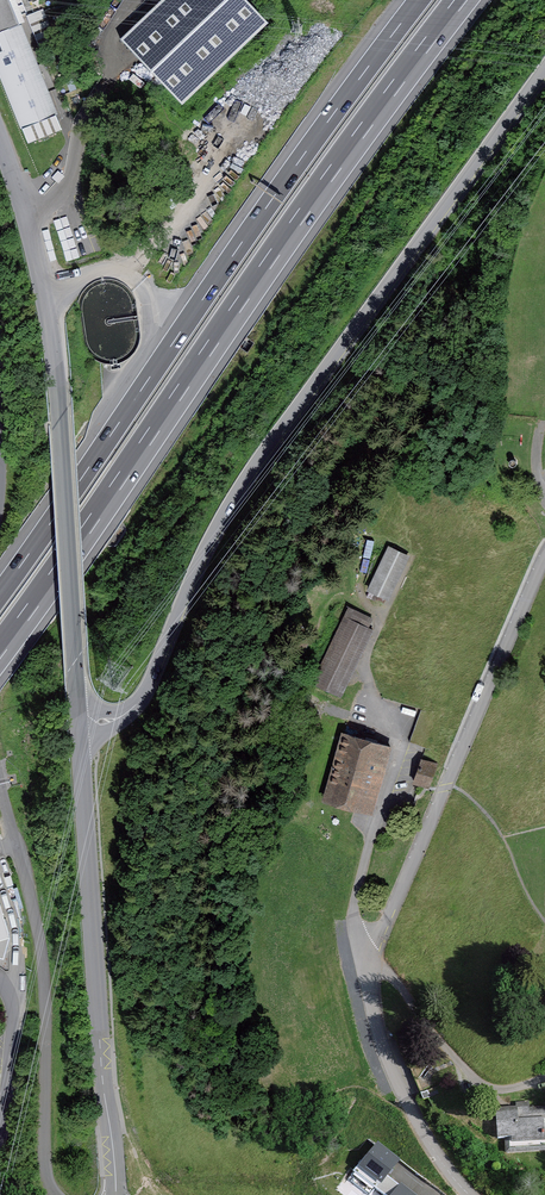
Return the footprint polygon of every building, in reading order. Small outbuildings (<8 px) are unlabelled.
[(250,0),(159,0),(121,35),(182,101),(269,20),(250,0)] [(0,34),(0,77),(20,129),(59,114),(24,25),(0,34)] [(406,556),(384,545),(362,591),(385,602),(406,556)] [(375,622),(347,609),(309,687),(337,701),(375,622)] [(370,814),(388,752),(344,739),(326,801),(370,814)] [(435,767),(421,762),(413,783),(427,789),(435,767)] [(3,962),(9,941),(0,909),(0,961),(3,962)] [(497,1115),(501,1148),(544,1143),(544,1109),(497,1115)] [(401,1159),(378,1141),(358,1166),(381,1184),(401,1159)] [(400,1183),(390,1194),(415,1194),(400,1183)]
